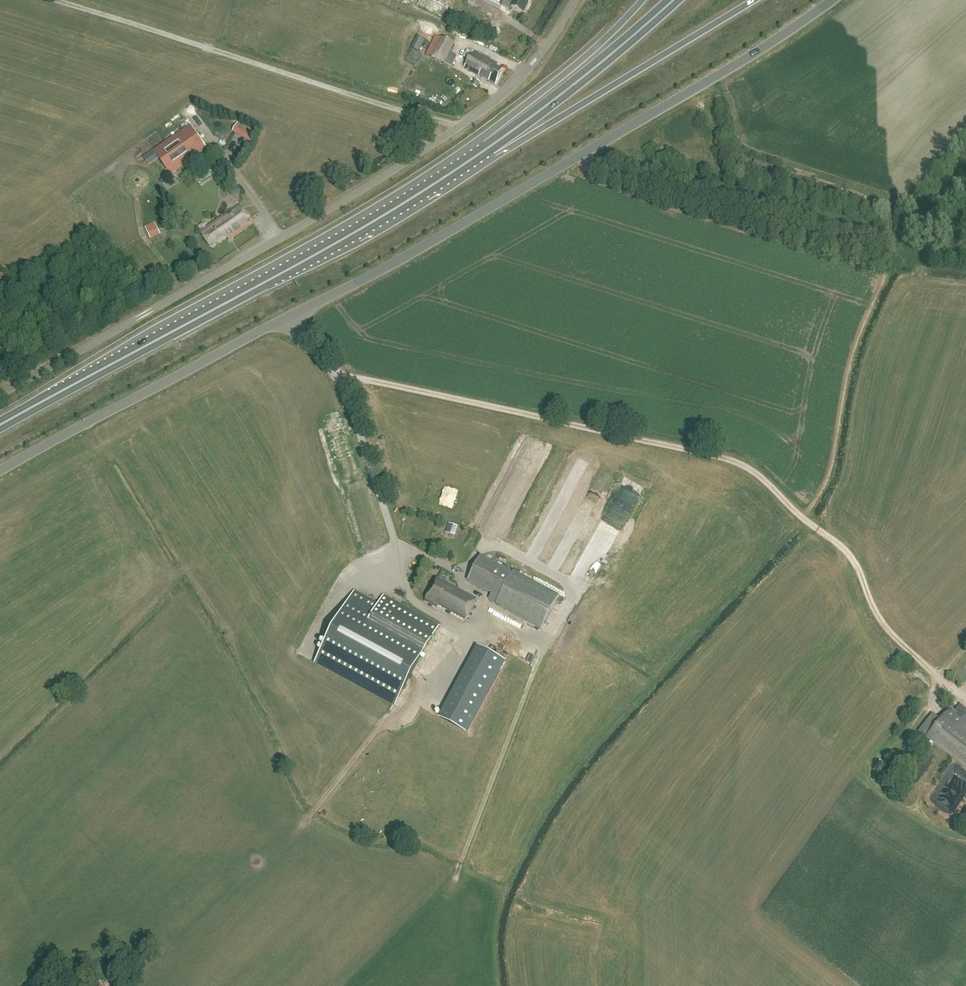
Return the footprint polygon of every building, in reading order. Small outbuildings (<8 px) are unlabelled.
[(440,0),(418,0),(416,6),(443,19),(450,5),(440,0)] [(501,5),(510,10),(511,7),(524,13),(527,5),(528,5),(530,0),(504,0),(501,5)] [(503,29),(495,24),(488,38),(496,42),(503,29)] [(447,64),(455,67),(460,55),(454,53),(457,44),(437,36),(430,56),(435,58),(441,44),(446,46),(442,57),(448,60),(447,64)] [(491,60),(474,51),(464,69),(495,85),(503,70),(497,67),(499,64),(491,61),(491,60)] [(235,133),(252,142),(258,133),(240,123),(235,133)] [(171,176),(208,151),(190,124),(143,157),(148,164),(158,157),(171,176)] [(229,240),(253,224),(240,205),(201,232),(212,248),(227,237),(229,240)] [(616,501),(591,555),(610,563),(638,502),(633,499),(630,507),(616,501)] [(513,572),(512,574),(481,556),(467,580),(490,594),(488,598),(490,602),(539,630),(558,597),(513,572)] [(478,600),(438,578),(425,601),(438,608),(439,606),(466,621),(478,600)] [(396,704),(439,625),(384,595),(379,605),(355,592),(317,662),(316,663),(319,665),(320,664),(394,704),(394,705),(396,706),(396,704)] [(500,611),(498,615),(520,625),(522,621),(500,611)] [(501,671),(506,662),(479,647),(474,657),(501,671)] [(501,671),(474,657),(441,719),(440,720),(466,734),(467,733),(501,671)] [(919,682),(924,675),(919,671),(914,678),(919,682)] [(950,710),(942,720),(934,714),(920,732),(965,770),(965,716),(962,720),(950,710)] [(937,759),(928,752),(900,793),(909,799),(937,759)] [(901,770),(893,764),(881,782),(889,787),(901,770)]
